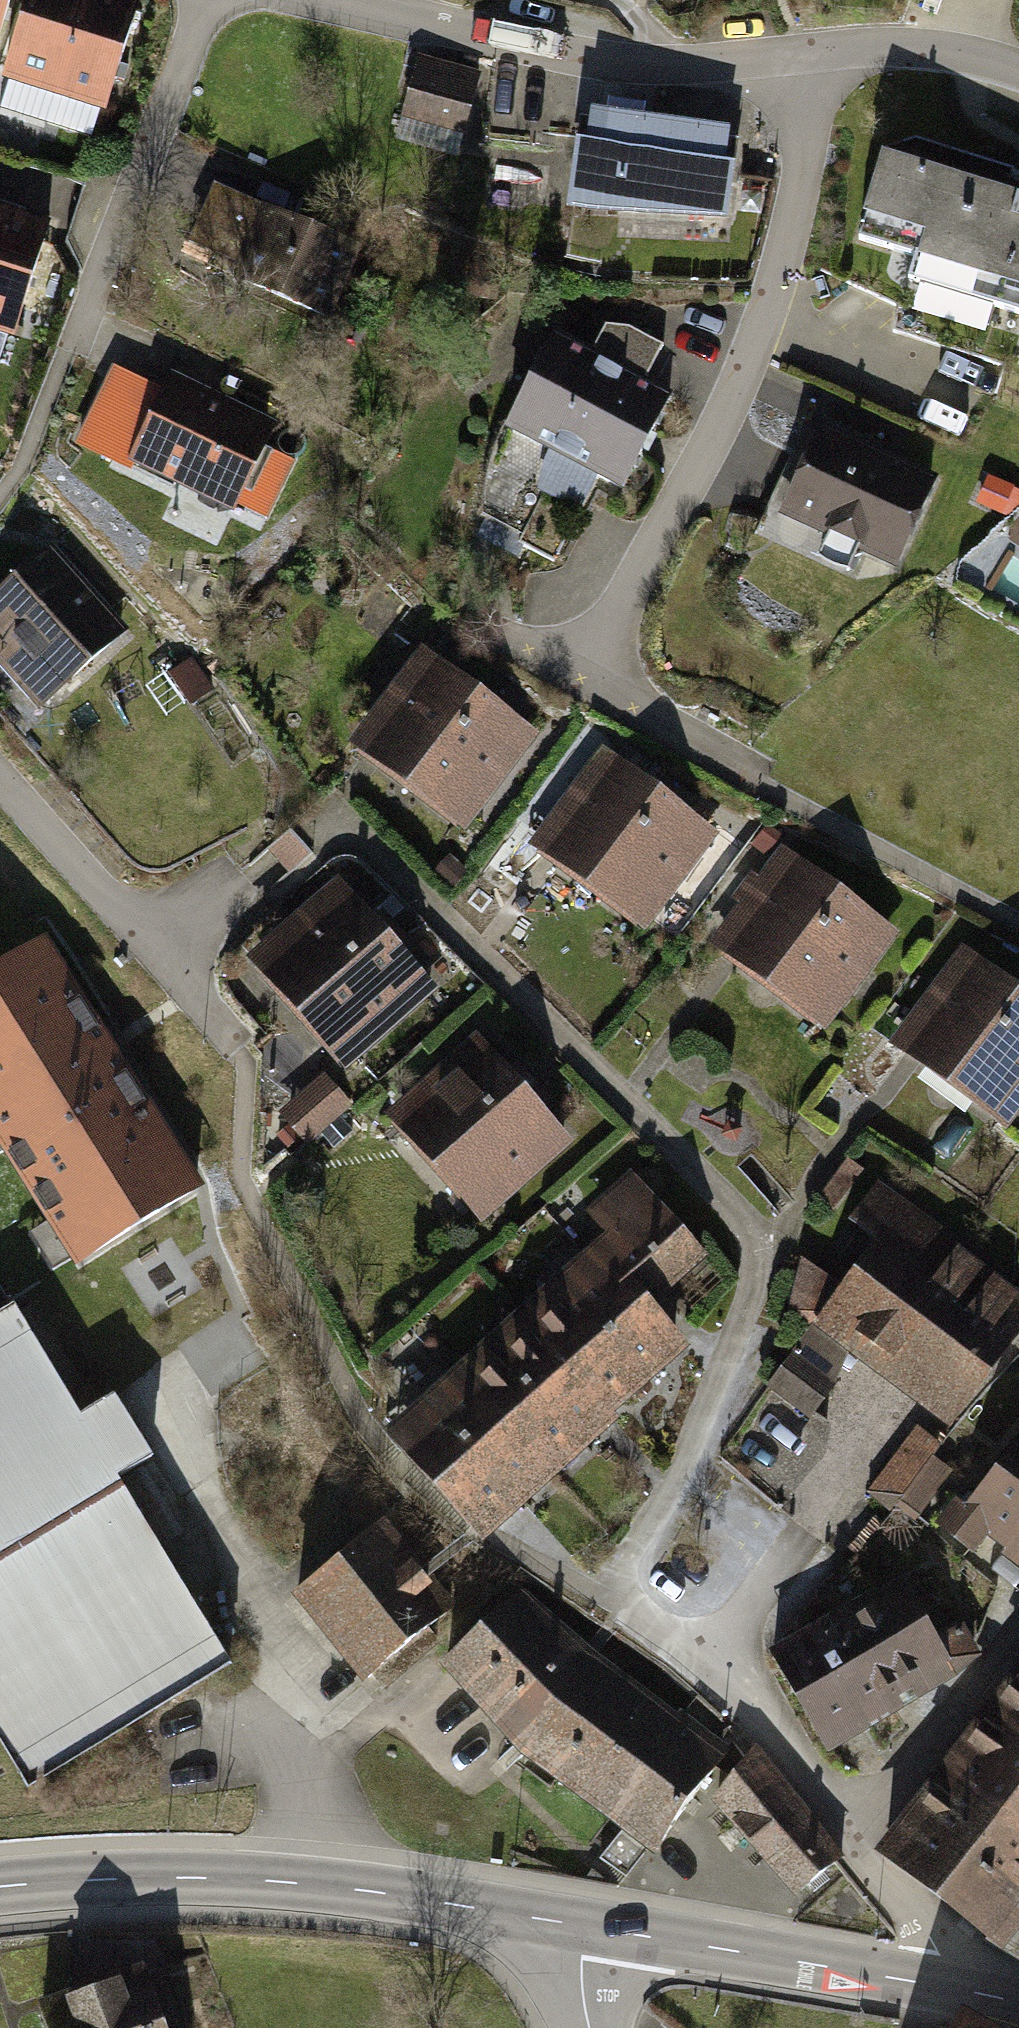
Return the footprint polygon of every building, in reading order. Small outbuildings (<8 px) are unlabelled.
[(120,0),(24,0),(0,79),(0,92),(95,121),(131,3),(120,0)] [(477,79),(422,63),(402,136),(457,152),(477,79)] [(739,135),(575,105),(559,192),(723,222),(739,135)] [(989,191),(999,155),(906,128),(873,137),(845,229),(907,247),(901,267),(1018,302),(1018,200),(989,191)] [(351,243),(203,180),(174,248),(322,311),(351,243)] [(0,216),(0,344),(4,345),(38,227),(0,216)] [(660,393),(543,333),(495,426),(612,486),(660,393)] [(267,420),(157,370),(150,386),(99,363),(67,434),(255,520),(283,460),(254,447),(267,420)] [(929,476),(812,419),(768,510),(885,566),(929,476)] [(117,639),(36,548),(0,579),(0,669),(36,710),(117,639)] [(420,652),(345,753),(460,839),(535,738),(420,652)] [(715,841),(600,755),(531,846),(646,933),(715,841)] [(785,853),(710,949),(824,1036),(898,940),(785,853)] [(338,881),(241,963),(340,1079),(437,996),(338,881)] [(42,932),(0,958),(0,1154),(68,1263),(197,1183),(42,932)] [(962,952),(891,1046),(1008,1134),(1018,1119),(1018,995),(962,952)] [(483,1028),(380,1117),(477,1229),(580,1139),(483,1028)] [(321,1087),(275,1120),(307,1156),(351,1119),(321,1087)] [(797,1325),(934,1432),(1018,1324),(1018,1298),(874,1185),(821,1252),(842,1268),(797,1325)] [(568,1234),(381,1432),(505,1548),(691,1350),(568,1234)] [(77,1413),(19,1318),(0,1329),(0,1777),(222,1642),(122,1479),(155,1459),(113,1390),(77,1413)] [(913,1435),(874,1495),(923,1527),(963,1467),(913,1435)] [(950,1525),(1018,1582),(1018,1442),(950,1525)] [(377,1517),(282,1595),(355,1682),(450,1604),(377,1517)] [(961,1677),(912,1599),(783,1678),(832,1756),(961,1677)] [(515,1601),(432,1673),(510,1762),(643,1869),(717,1775),(597,1680),(515,1601)] [(924,1834),(1018,1910),(1018,1717),(924,1834)] [(846,1867),(754,1767),(714,1808),(791,1911),(846,1867)] [(57,1986),(72,2027),(174,2027),(147,1954),(57,1986)] [(949,2027),(986,2027),(958,2013),(949,2027)]
